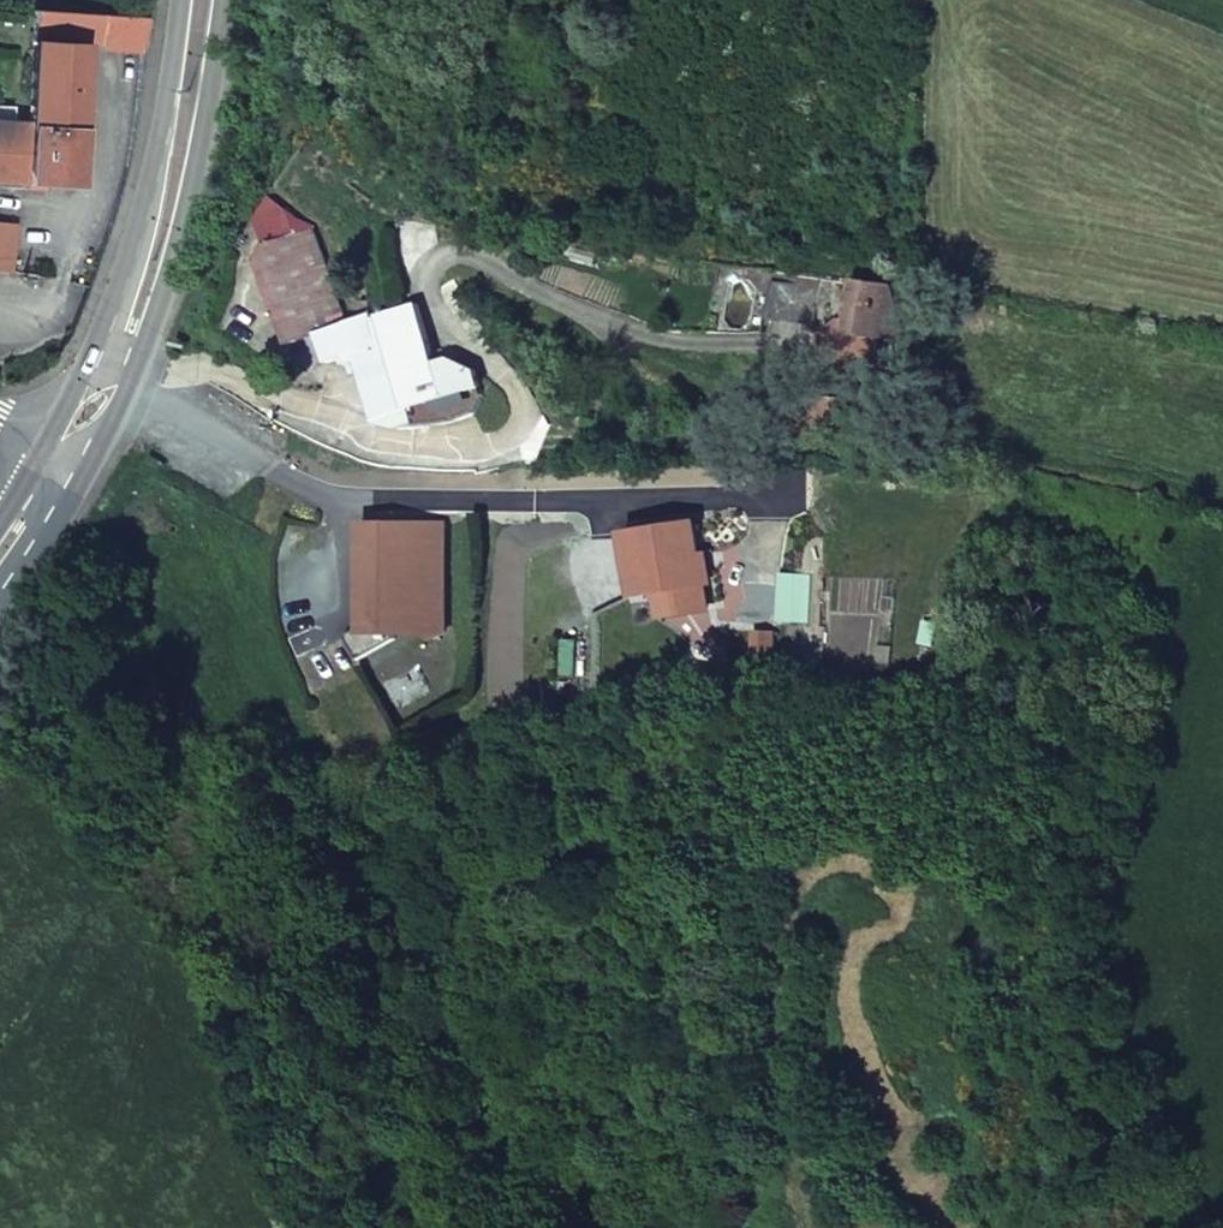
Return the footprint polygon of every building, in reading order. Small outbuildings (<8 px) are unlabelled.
[(28,127),(79,131),(79,129),(85,46),(72,45),(73,14),(34,12),(28,127)] [(85,46),(108,48),(109,16),(73,14),(72,45),(85,46)] [(108,48),(146,51),(148,18),(109,16),(108,48)] [(79,131),(28,127),(0,125),(0,181),(75,187),(79,147),(84,148),(85,133),(79,132),(79,131)] [(293,234),(309,228),(305,215),(289,221),(293,234)] [(474,415),(482,392),(444,378),(382,342),(374,319),(363,324),(361,318),(344,324),(309,228),(293,234),(289,221),(276,225),(258,257),(289,344),(318,334),(328,361),(345,355),(354,352),(360,368),(378,420),(398,428),(455,425),(474,415)] [(10,274),(13,230),(0,229),(0,273),(10,274)] [(823,361),(916,370),(897,286),(859,281),(854,322),(844,321),(826,335),(823,361)] [(351,371),(360,368),(354,352),(345,355),(351,371)] [(431,519),(353,519),(356,619),(335,632),(349,656),(384,635),(384,628),(416,629),(419,635),(431,628),(431,519)]
